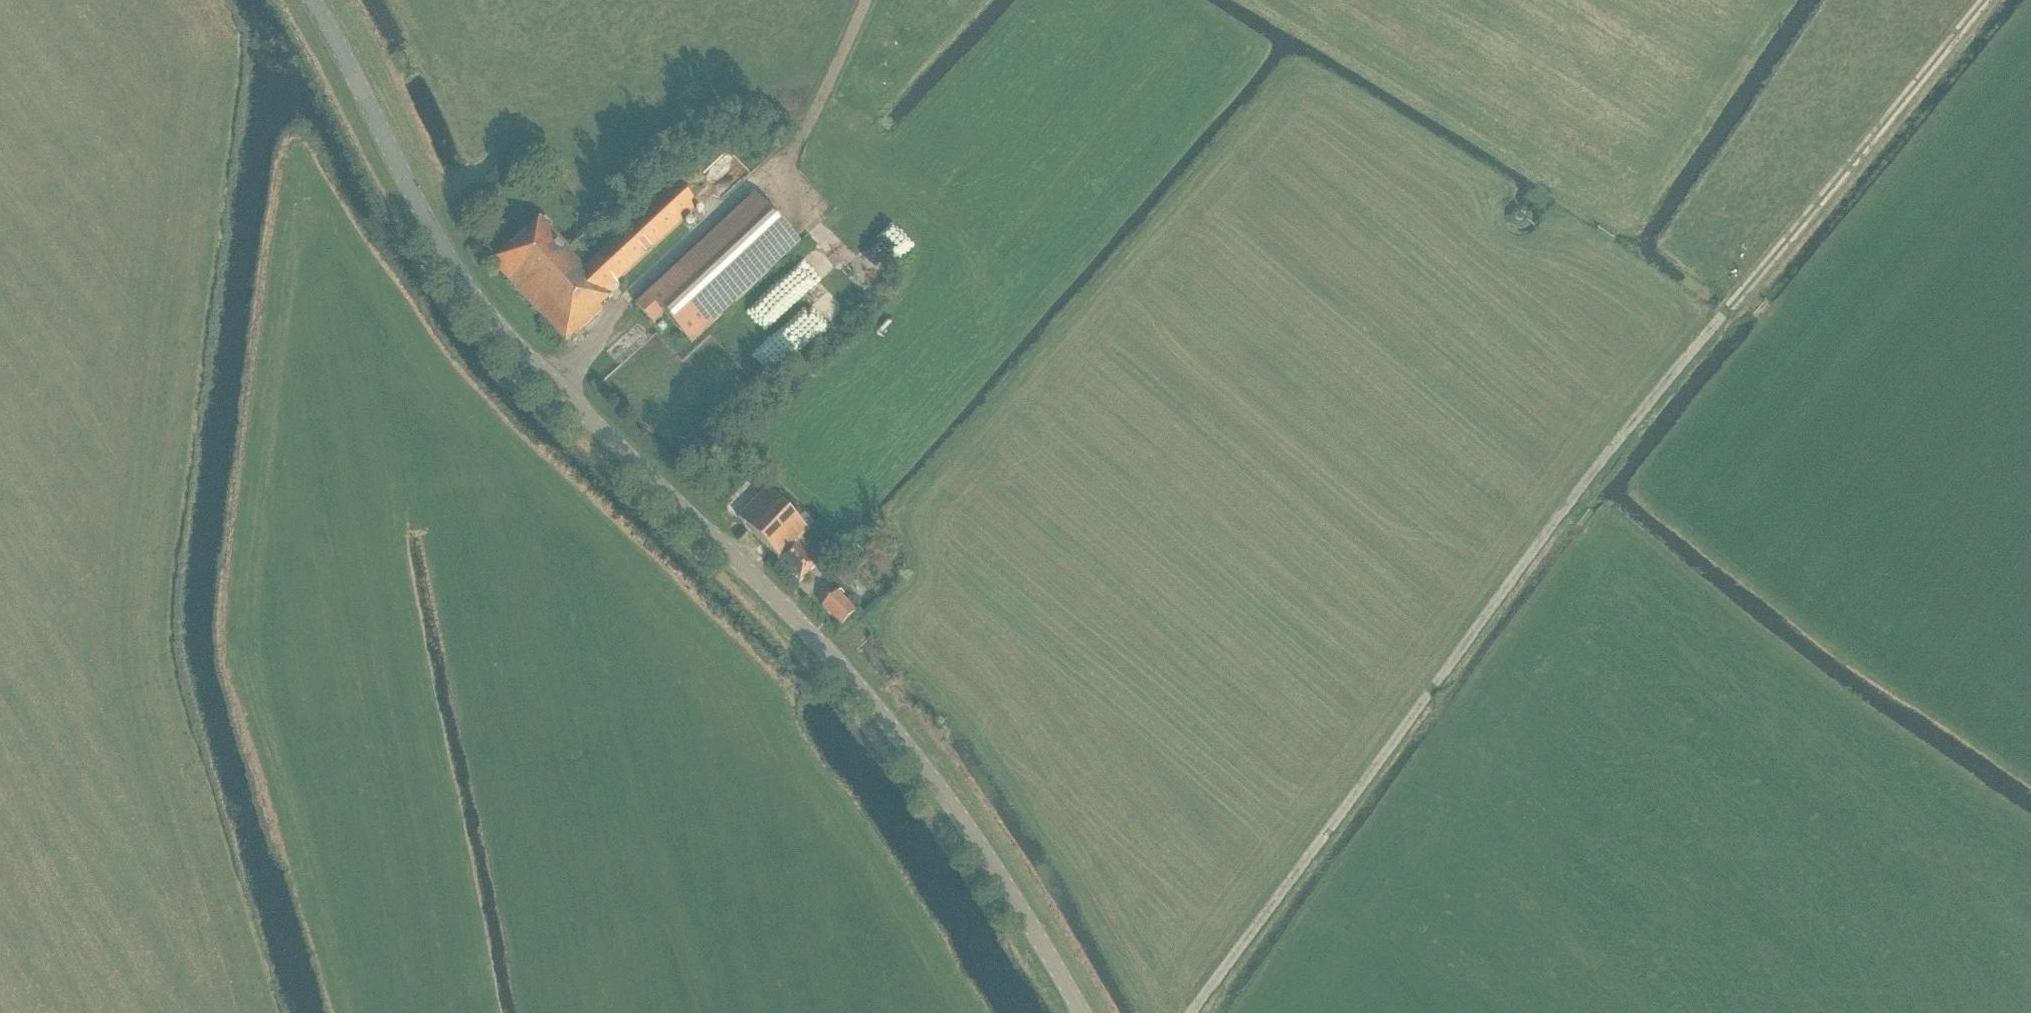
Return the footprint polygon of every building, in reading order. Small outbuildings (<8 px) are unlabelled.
[(616,283),(698,207),(676,183),(594,259),(577,241),(569,248),(550,227),(552,225),(545,218),(543,220),(540,217),(491,261),(565,342),(570,345),(573,341),(577,338),(574,335),(602,309),(600,307),(613,295),(612,294),(620,287),(616,283)] [(691,343),(799,242),(754,194),(636,304),(654,324),(664,314),(691,343)] [(887,270),(916,244),(894,220),(865,245),(887,270)] [(749,312),(768,329),(786,309),(766,292),(749,312)] [(753,352),(766,368),(787,351),(781,343),(790,336),(784,328),(753,352)] [(802,538),(815,525),(804,514),(798,520),(767,488),(738,516),(767,548),(778,559),(778,560),(800,581),(822,559),(802,538)] [(841,626),(856,612),(841,596),(844,594),(840,590),(838,593),(836,591),(821,605),(841,626)] [(905,601),(898,594),(889,603),(896,610),(905,601)]
